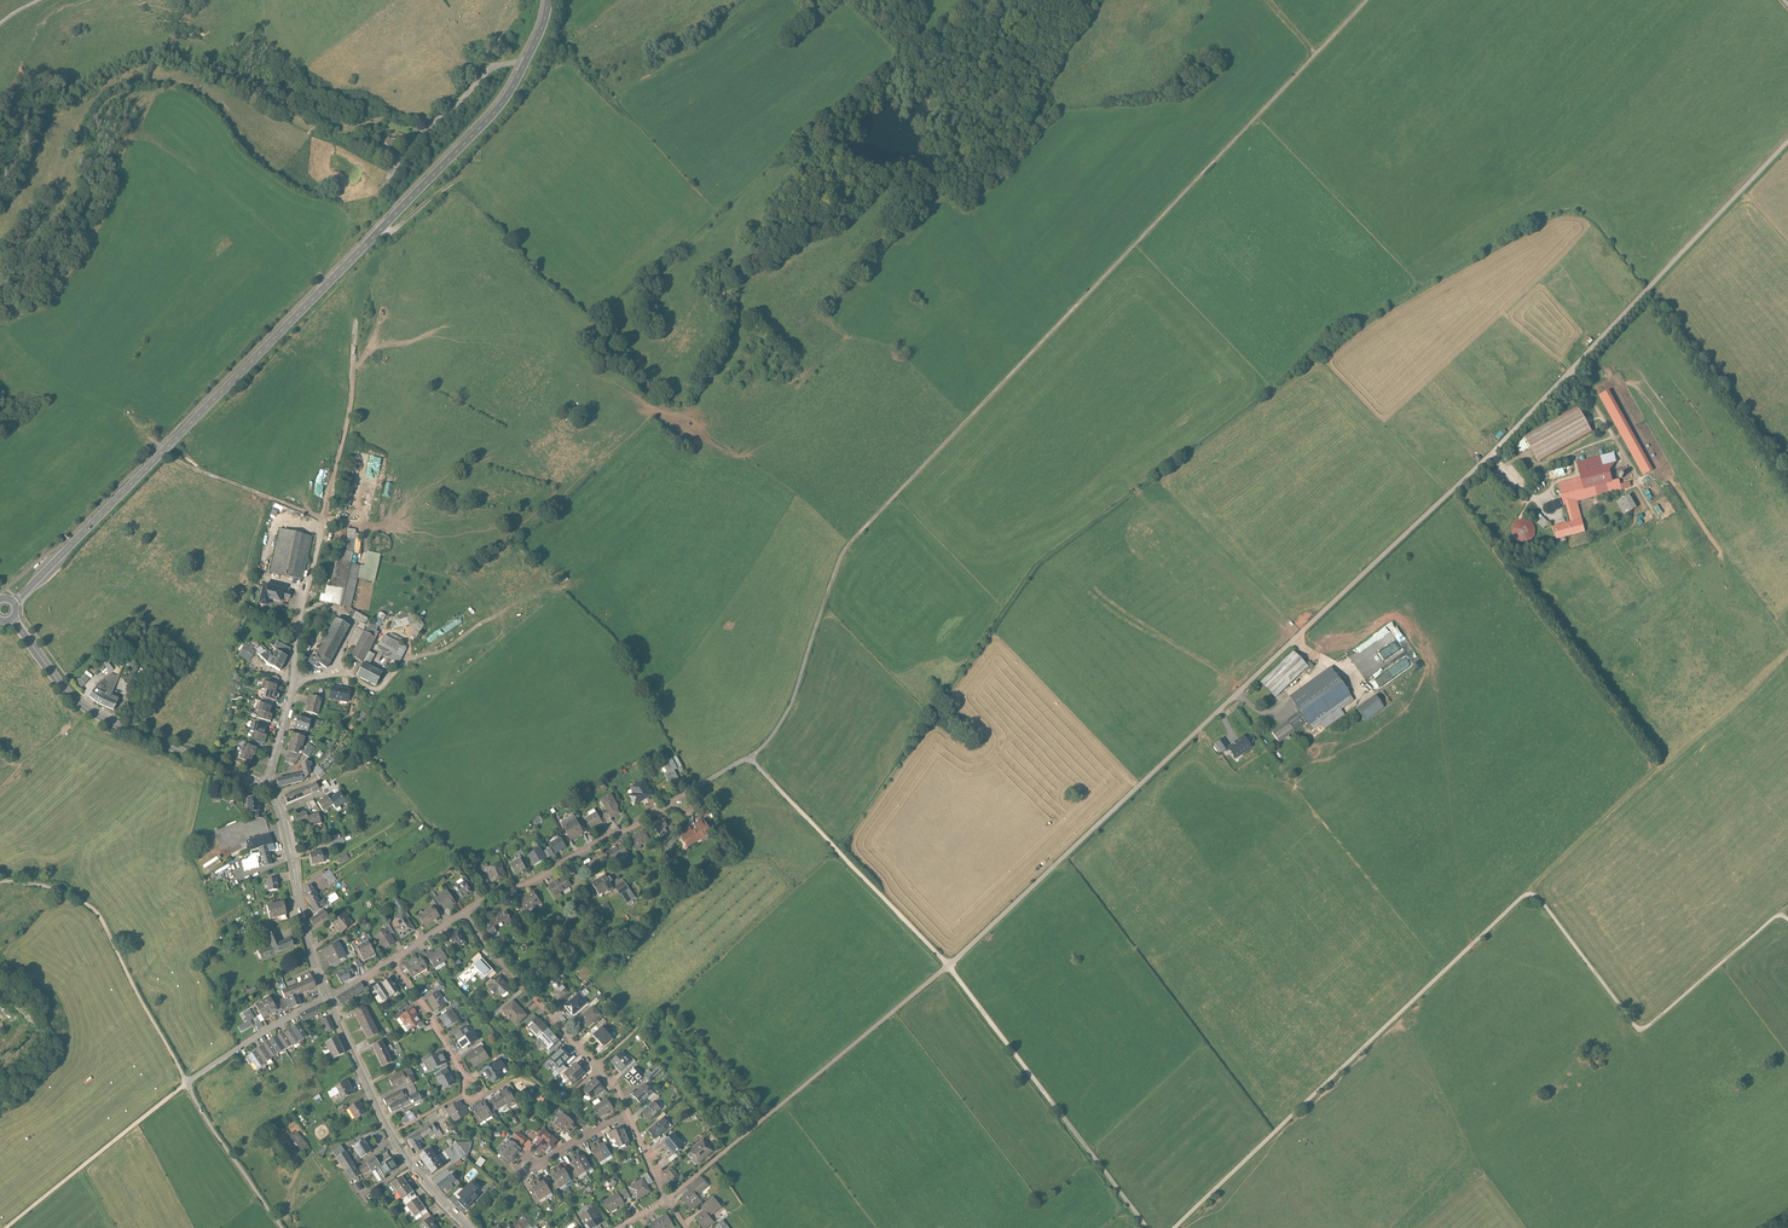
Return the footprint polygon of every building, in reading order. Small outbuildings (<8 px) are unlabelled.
[(398,142),(392,140),(389,146),(386,152),(392,154),(398,142)] [(1642,475),(1652,469),(1609,390),(1599,396),(1642,475)] [(1525,436),(1539,460),(1591,431),(1578,407),(1525,436)] [(1501,430),(1496,436),(1500,439),(1504,434),(1501,430)] [(357,501),(367,455),(358,453),(348,499),(357,501)] [(1576,501),(1621,489),(1619,481),(1607,484),(1602,466),(1615,462),(1612,453),(1576,463),(1580,478),(1558,484),(1563,504),(1566,503),(1570,516),(1580,513),(1576,501)] [(372,500),(381,461),(371,459),(362,497),(372,500)] [(1638,507),(1631,511),(1633,515),(1639,512),(1647,508),(1637,488),(1630,491),(1638,507)] [(1636,507),(1629,495),(1618,502),(1625,514),(1636,507)] [(343,515),(355,517),(356,510),(344,508),(343,515)] [(1571,522),(1553,527),(1556,539),(1585,531),(1580,513),(1570,516),(1571,522)] [(1511,526),(1519,544),(1539,535),(1530,517),(1511,526)] [(1548,523),(1542,518),(1537,523),(1543,529),(1548,523)] [(311,537),(282,531),(273,572),(302,578),(311,537)] [(356,532),(348,531),(347,553),(353,554),(355,554),(356,542),(360,540),(360,535),(356,535),(356,532)] [(347,553),(341,551),(329,603),(350,608),(357,579),(375,584),(380,555),(377,554),(367,552),(363,568),(350,564),(353,554),(347,553)] [(284,589),(264,585),(259,604),(268,606),(269,600),(281,603),(282,598),(284,589)] [(291,591),(284,589),(282,598),(289,600),(291,591)] [(352,619),(356,612),(350,609),(347,616),(352,619)] [(364,625),(368,619),(356,612),(352,619),(360,623),(364,625)] [(409,613),(391,617),(394,629),(412,625),(409,613)] [(335,619),(327,633),(342,641),(349,627),(335,619)] [(368,622),(366,626),(376,631),(379,627),(380,627),(382,622),(376,619),(374,624),(368,622)] [(1392,622),(1388,626),(1391,630),(1396,627),(1392,622)] [(360,623),(356,630),(363,633),(366,626),(364,625),(360,623)] [(376,631),(366,626),(363,633),(375,640),(379,633),(376,631)] [(416,638),(420,631),(414,628),(411,635),(416,638)] [(356,646),(363,633),(356,630),(356,629),(349,642),(356,646)] [(1394,632),(1353,660),(1358,668),(1399,640),(1394,632)] [(342,641),(327,633),(317,654),(331,662),(342,641)] [(375,640),(363,633),(356,646),(350,657),(363,663),(375,640)] [(408,647),(387,636),(378,653),(400,664),(408,647)] [(277,642),(275,646),(288,653),(290,649),(277,642)] [(255,652),(246,645),(239,655),(248,661),(255,652)] [(273,650),(276,651),(287,657),(290,654),(288,653),(275,646),(273,650)] [(280,671),(287,657),(276,651),(272,659),(267,651),(260,656),(269,665),(280,671)] [(1276,697),(1307,666),(1294,652),(1261,683),(1276,697)] [(327,669),(331,662),(317,654),(315,657),(313,656),(309,664),(318,668),(320,665),(327,669)] [(1411,666),(1409,659),(1393,666),(1396,672),(1411,666)] [(104,665),(109,672),(113,669),(108,662),(104,665)] [(381,673),(363,664),(357,676),(375,685),(381,673)] [(137,670),(133,668),(125,683),(129,685),(137,670)] [(1339,710),(1352,700),(1330,670),(1289,699),(1298,712),(1299,713),(1306,723),(1312,731),(1320,725),(1324,729),(1343,715),(1339,710)] [(114,710),(118,699),(111,696),(119,677),(111,673),(100,682),(89,697),(97,703),(114,710)] [(76,683),(81,688),(90,679),(84,674),(76,683)] [(266,682),(265,690),(267,690),(276,692),(277,685),(270,683),(266,682)] [(351,690),(331,686),(329,699),(348,703),(351,690)] [(267,690),(266,698),(276,700),(278,693),(276,692),(267,690)] [(322,700),(310,696),(306,712),(318,715),(322,700)] [(1375,696),(1357,709),(1366,720),(1383,708),(1375,696)] [(260,704),(258,711),(261,712),(269,714),(271,707),(260,704)] [(261,712),(259,719),(268,721),(270,722),(272,715),(269,714),(261,712)] [(1288,721),(1272,733),(1279,742),(1306,723),(1299,713),(1298,712),(1287,720),(1288,721)] [(305,731),(308,732),(311,720),(298,716),(294,728),(305,731)] [(257,718),(255,725),(265,727),(267,728),(268,721),(259,719),(257,718)] [(254,725),(252,732),(255,733),(263,735),(265,727),(255,725),(254,725)] [(255,733),(253,740),(255,740),(263,742),(264,743),(266,735),(263,735),(255,733)] [(305,737),(292,734),(288,751),(290,752),(298,754),(300,746),(302,746),(305,737)] [(1244,737),(1228,748),(1236,760),(1252,748),(1244,737)] [(1221,753),(1226,749),(1221,741),(1215,745),(1221,753)] [(314,748),(308,744),(305,749),(302,753),(308,757),(314,748)] [(253,755),(254,755),(256,748),(250,746),(245,745),(243,752),(253,755)] [(241,759),(251,762),(253,755),(243,752),(242,752),(240,759),(241,759)] [(682,766),(676,757),(662,764),(667,773),(665,774),(671,786),(680,781),(674,771),(682,766)] [(320,768),(323,772),(330,765),(328,762),(323,766),(322,765),(320,767),(320,768)] [(303,774),(289,777),(291,785),(303,782),(310,773),(308,763),(301,764),(303,774)] [(318,766),(312,770),(318,776),(323,772),(320,768),(318,766)] [(289,777),(277,779),(279,787),(291,785),(289,777)] [(651,796),(643,782),(631,789),(634,794),(630,796),(635,805),(651,796)] [(315,783),(309,787),(312,794),(319,789),(315,783)] [(322,787),(321,787),(325,793),(331,789),(327,783),(322,787)] [(312,794),(309,787),(299,791),(302,798),(312,794)] [(302,798),(299,791),(284,797),(287,804),(302,798)] [(345,803),(339,793),(335,796),(329,800),(333,805),(335,810),(340,807),(345,803)] [(618,808),(611,795),(601,801),(607,812),(611,819),(620,814),(617,809),(618,808)] [(329,800),(327,796),(323,799),(318,803),(323,811),(327,809),(333,805),(329,800)] [(313,799),(307,803),(311,809),(317,805),(313,799)] [(258,811),(256,800),(246,801),(247,813),(255,812),(258,811)] [(591,829),(602,823),(600,819),(595,810),(588,813),(590,817),(586,819),(591,829)] [(602,815),(604,817),(607,824),(612,821),(611,819),(607,812),(602,815)] [(307,818),(306,813),(301,814),(302,815),(295,816),(297,826),(309,823),(307,818)] [(321,824),(319,814),(314,815),(314,816),(307,818),(309,823),(310,827),(321,824)] [(583,826),(579,819),(577,820),(574,815),(570,817),(565,819),(561,822),(564,827),(571,841),(583,834),(580,828),(583,826)] [(667,827),(662,817),(652,823),(657,833),(664,828),(667,827)] [(704,822),(695,827),(696,829),(700,837),(706,834),(709,832),(704,822)] [(682,837),(692,832),(689,826),(679,832),(682,837)] [(668,834),(664,828),(657,833),(660,838),(668,834)] [(647,829),(645,830),(651,841),(653,840),(647,829)] [(700,837),(696,829),(692,832),(682,837),(683,840),(687,848),(708,836),(706,834),(700,837)] [(651,841),(645,830),(629,839),(630,841),(636,852),(643,849),(642,847),(651,842),(651,841)] [(677,840),(683,840),(682,837),(679,832),(676,834),(676,835),(665,847),(665,849),(672,849),(672,845),(677,840)] [(258,847),(272,844),(269,835),(246,842),(248,848),(248,850),(249,851),(249,852),(259,849),(258,847)] [(630,841),(629,839),(627,835),(620,838),(624,845),(630,841)] [(564,843),(561,837),(550,844),(551,847),(556,854),(566,848),(563,844),(564,843)] [(342,838),(331,842),(332,846),(344,842),(342,838)] [(263,866),(272,864),(269,852),(274,851),(272,844),(258,847),(259,849),(263,866)] [(627,855),(622,845),(606,853),(611,863),(627,855)] [(543,852),(540,847),(534,851),(535,852),(529,856),(535,866),(547,859),(543,852)] [(551,847),(546,850),(550,857),(556,854),(551,847)] [(248,848),(232,855),(233,857),(248,850),(248,848)] [(518,861),(520,860),(525,857),(522,851),(514,855),(518,861)] [(321,852),(309,854),(312,865),(323,862),(321,852)] [(259,867),(255,854),(252,855),(247,860),(242,861),(245,871),(259,867)] [(348,859),(346,855),(339,859),(341,863),(348,859)] [(526,869),(520,860),(518,861),(510,865),(516,875),(526,869)] [(216,861),(202,871),(205,874),(218,865),(216,861)] [(506,877),(501,864),(487,869),(492,883),(506,877)] [(228,865),(215,872),(216,875),(229,867),(228,865)] [(336,879),(332,874),(326,879),(329,884),(336,879)] [(611,885),(605,876),(592,884),(599,896),(607,891),(608,893),(614,890),(611,885)] [(462,879),(464,882),(468,888),(471,886),(465,877),(462,879)] [(276,878),(266,880),(268,892),(278,890),(276,878)] [(630,890),(621,878),(611,885),(614,890),(615,888),(621,896),(630,890)] [(569,890),(562,879),(555,884),(554,883),(549,886),(550,887),(556,897),(557,898),(561,895),(569,890)] [(490,888),(487,881),(480,884),(482,891),(490,888)] [(468,888),(464,882),(454,889),(460,899),(461,900),(471,893),(468,888)] [(306,899),(310,906),(319,900),(317,897),(319,896),(311,884),(304,889),(309,897),(306,899)] [(556,897),(550,887),(548,889),(554,898),(556,897)] [(636,899),(630,890),(621,896),(627,905),(636,899)] [(448,892),(436,899),(441,906),(443,904),(446,909),(455,903),(448,892)] [(541,904),(533,892),(518,902),(519,902),(525,911),(526,911),(535,905),(536,907),(541,904)] [(335,893),(324,900),(328,906),(338,899),(335,893)] [(393,900),(402,913),(405,911),(397,898),(393,900)] [(319,900),(310,906),(317,916),(319,914),(324,911),(323,909),(328,906),(324,900),(320,902),(319,900)] [(284,902),(267,906),(270,920),(278,918),(287,916),(284,902)] [(525,911),(519,902),(517,904),(525,916),(528,914),(526,911),(525,911)] [(614,911),(608,902),(602,907),(608,915),(614,911)] [(432,905),(433,906),(439,915),(442,913),(435,903),(432,905)] [(433,906),(418,916),(426,927),(440,917),(439,915),(433,906)] [(324,911),(319,914),(323,921),(328,917),(324,911)] [(402,913),(402,914),(403,914),(407,919),(410,917),(405,911),(402,913)] [(512,923),(506,912),(491,920),(492,922),(484,926),(487,932),(494,928),(504,923),(505,926),(512,923)] [(344,913),(331,924),(340,935),(353,924),(344,913)] [(323,921),(319,914),(317,916),(309,921),(313,927),(323,921)] [(407,919),(403,914),(402,914),(395,920),(399,927),(395,930),(402,939),(415,931),(407,919)] [(264,927),(267,935),(275,932),(271,924),(264,927)] [(384,927),(386,930),(389,935),(393,933),(388,924),(384,927)] [(389,935),(386,930),(375,936),(384,951),(395,944),(389,935)] [(272,946),(272,947),(279,944),(275,932),(267,935),(272,946)] [(465,943),(458,932),(447,939),(453,948),(458,945),(459,947),(465,943)] [(296,937),(290,939),(294,947),(297,946),(296,945),(299,944),(296,937)] [(268,947),(258,951),(262,961),(272,957),(272,956),(294,947),(290,939),(279,944),(272,947),(272,946),(269,947),(268,947)] [(370,946),(368,942),(367,942),(362,945),(370,960),(376,957),(370,946)] [(345,958),(338,943),(323,950),(331,965),(340,960),(345,958)] [(370,960),(362,945),(356,948),(358,952),(364,963),(370,960)] [(428,952),(425,954),(427,958),(434,969),(444,963),(448,960),(441,948),(433,954),(432,952),(430,954),(428,952)] [(341,964),(356,956),(355,954),(340,962),(341,964)] [(472,961),(476,964),(483,958),(479,954),(472,961)] [(420,955),(417,957),(425,969),(428,967),(424,960),(420,955)] [(425,969),(417,957),(410,961),(418,973),(425,969)] [(494,969),(483,958),(476,964),(459,980),(464,986),(478,973),(484,980),(488,976),(490,979),(491,980),(491,979),(496,975),(493,971),(494,969)] [(418,973),(410,961),(404,966),(408,973),(412,978),(418,973)] [(446,966),(444,963),(434,969),(437,972),(446,966)] [(354,975),(350,968),(336,975),(342,985),(351,980),(350,977),(354,975)] [(509,989),(499,977),(494,982),(488,987),(497,997),(498,995),(500,997),(509,989)] [(560,980),(558,977),(550,984),(553,987),(551,989),(554,992),(552,994),(558,1002),(568,993),(558,982),(560,980)] [(312,979),(297,985),(301,993),(316,987),(312,979)] [(389,979),(381,984),(389,995),(391,998),(399,993),(392,983),(389,979)] [(494,982),(491,979),(491,980),(485,985),(488,987),(494,982)] [(381,984),(381,983),(373,988),(376,993),(378,995),(381,1001),(389,995),(381,984)] [(360,984),(345,993),(350,1000),(365,990),(360,984)] [(297,985),(281,991),(284,998),(285,999),(292,996),(296,995),(297,995),(301,993),(297,985)] [(376,993),(373,988),(371,985),(367,988),(372,996),(376,993)] [(432,991),(435,995),(438,993),(444,988),(441,985),(432,991)] [(574,994),(577,997),(579,994),(585,989),(583,986),(574,994)] [(247,996),(256,990),(254,987),(249,990),(249,989),(247,990),(246,988),(242,990),(247,996)] [(350,1000),(345,993),(336,999),(341,1006),(350,1000)] [(445,1004),(438,993),(435,995),(427,1000),(434,1011),(445,1004)] [(588,1003),(579,994),(577,997),(564,1007),(572,1016),(588,1003)] [(296,995),(292,996),(285,999),(284,998),(279,1000),(281,1002),(285,1009),(288,1007),(289,1010),(301,1005),(297,995),(296,995)] [(274,1007),(269,999),(263,1003),(270,1015),(276,1011),(274,1007)] [(597,999),(588,1006),(591,1009),(593,1007),(599,1002),(597,999)] [(527,1016),(514,1001),(503,1011),(516,1026),(527,1016)] [(270,1015),(263,1003),(256,1006),(261,1014),(263,1019),(270,1015)] [(446,1010),(448,1013),(452,1010),(458,1006),(456,1003),(446,1010)] [(402,1011),(408,1006),(406,1004),(398,1010),(400,1013),(402,1011)] [(321,1014),(317,1007),(300,1015),(301,1015),(304,1022),(321,1014)] [(601,1016),(593,1007),(591,1009),(578,1020),(586,1029),(601,1016)] [(365,1008),(354,1014),(355,1016),(361,1027),(372,1021),(365,1008)] [(417,1015),(412,1008),(404,1014),(399,1018),(404,1025),(416,1016),(417,1015)] [(254,1018),(249,1010),(244,1013),(247,1019),(246,1020),(246,1021),(247,1022),(239,1027),(242,1032),(253,1025),(250,1020),(254,1018)] [(459,1021),(452,1010),(448,1013),(440,1018),(447,1029),(459,1021)] [(399,1018),(404,1014),(402,1011),(400,1013),(393,1018),(395,1021),(399,1018)] [(529,1026),(537,1019),(533,1015),(526,1022),(529,1026)] [(420,1022),(416,1016),(404,1025),(403,1025),(408,1031),(416,1026),(420,1022)] [(334,1029),(329,1017),(323,1020),(320,1021),(323,1026),(325,1025),(328,1032),(334,1029)] [(539,1021),(537,1019),(529,1026),(527,1028),(538,1039),(549,1029),(540,1020),(539,1021)] [(607,1023),(603,1019),(600,1022),(598,1024),(601,1028),(602,1027),(607,1023)] [(372,1021),(361,1027),(362,1029),(367,1040),(378,1035),(372,1021)] [(468,1025),(466,1021),(460,1026),(462,1029),(466,1027),(468,1025)] [(425,1027),(420,1022),(416,1026),(419,1031),(425,1027)] [(298,1025),(297,1024),(295,1025),(295,1026),(291,1029),(300,1042),(301,1042),(303,1041),(303,1040),(307,1037),(303,1033),(298,1025)] [(471,1033),(466,1027),(462,1029),(454,1035),(458,1041),(471,1033)] [(602,1027),(601,1028),(592,1037),(604,1049),(614,1040),(602,1027)] [(287,1031),(284,1033),(292,1046),(293,1047),(300,1042),(291,1029),(287,1032),(287,1031)] [(559,1040),(549,1029),(538,1039),(548,1050),(559,1040)] [(471,1033),(458,1041),(457,1042),(462,1050),(479,1040),(474,1032),(471,1033)] [(283,1033),(276,1037),(285,1051),(292,1046),(284,1033),(283,1033)] [(275,1037),(268,1042),(278,1056),(278,1055),(285,1051),(276,1037),(275,1037)] [(345,1054),(337,1037),(325,1043),(330,1052),(333,1059),(345,1054)] [(268,1042),(261,1046),(262,1047),(271,1060),(278,1056),(268,1042)] [(382,1042),(372,1047),(374,1049),(377,1057),(387,1052),(382,1042)] [(330,1052),(325,1043),(320,1045),(324,1055),(330,1052)] [(472,1048),(474,1051),(481,1047),(483,1046),(481,1043),(472,1048)] [(255,1051),(255,1052),(264,1065),(271,1060),(262,1047),(255,1051)] [(489,1059),(481,1047),(474,1051),(466,1056),(474,1068),(489,1059)] [(571,1058),(562,1048),(550,1059),(559,1068),(563,1065),(571,1058)] [(264,1065),(255,1052),(254,1051),(252,1052),(252,1054),(248,1056),(249,1057),(253,1063),(258,1070),(264,1065)] [(387,1052),(377,1057),(383,1068),(392,1063),(387,1052)] [(631,1062),(622,1052),(611,1062),(620,1072),(623,1069),(631,1062)] [(446,1063),(441,1053),(433,1057),(425,1061),(423,1062),(428,1072),(440,1067),(446,1063)] [(425,1061),(433,1057),(431,1054),(421,1059),(423,1062),(425,1061)] [(506,1068),(500,1059),(482,1070),(484,1073),(492,1084),(495,1082),(496,1083),(500,1080),(500,1079),(504,1076),(501,1072),(506,1068)] [(631,1062),(623,1069),(625,1072),(627,1070),(632,1066),(636,1062),(633,1060),(631,1062)] [(585,1074),(576,1064),(568,1071),(563,1075),(573,1086),(585,1074)] [(566,1068),(563,1065),(559,1068),(557,1070),(558,1072),(557,1072),(559,1074),(560,1073),(566,1068)] [(652,1073),(649,1069),(643,1075),(649,1081),(662,1069),(659,1066),(652,1073)] [(450,1074),(446,1068),(442,1070),(440,1071),(442,1076),(443,1077),(450,1074)] [(405,1072),(402,1073),(405,1080),(412,1076),(413,1076),(410,1069),(408,1070),(405,1072)] [(642,1077),(634,1069),(629,1073),(625,1077),(633,1086),(642,1077)] [(405,1080),(402,1073),(388,1080),(392,1087),(396,1085),(397,1087),(405,1083),(405,1081),(405,1080)] [(456,1084),(451,1073),(450,1074),(443,1077),(442,1076),(437,1079),(443,1091),(456,1084)] [(415,1084),(412,1076),(405,1080),(405,1081),(405,1083),(407,1087),(414,1084),(415,1084)] [(604,1089),(594,1079),(583,1090),(592,1100),(599,1094),(604,1089)] [(354,1095),(347,1081),(336,1087),(339,1094),(343,1100),(354,1095)] [(649,1082),(645,1085),(653,1093),(647,1098),(649,1101),(656,1095),(658,1092),(649,1082)] [(645,1085),(644,1084),(632,1096),(640,1105),(647,1098),(653,1093),(645,1085)] [(339,1094),(336,1087),(331,1089),(332,1090),(328,1092),(331,1098),(339,1094)] [(512,1097),(507,1089),(500,1093),(501,1094),(507,1105),(509,1108),(516,1104),(512,1097)] [(599,1094),(602,1097),(604,1096),(608,1093),(604,1089),(599,1094)] [(397,1093),(394,1094),(397,1100),(407,1096),(404,1091),(397,1093)] [(397,1100),(394,1094),(383,1100),(386,1106),(397,1100)] [(421,1101),(418,1094),(401,1102),(404,1109),(421,1101)] [(507,1105),(501,1094),(492,1099),(492,1100),(497,1109),(498,1110),(507,1105)] [(656,1095),(649,1101),(652,1104),(655,1102),(659,1098),(656,1095)] [(613,1109),(607,1099),(606,1100),(594,1107),(599,1114),(600,1117),(613,1109)] [(497,1109),(492,1100),(488,1102),(491,1108),(493,1111),(497,1109)] [(362,1107),(359,1101),(348,1108),(349,1109),(355,1120),(357,1119),(364,1114),(360,1108),(362,1107)] [(645,1111),(652,1104),(649,1101),(642,1108),(645,1111)] [(404,1109),(401,1102),(388,1107),(391,1114),(404,1109)] [(463,1107),(460,1102),(447,1109),(446,1110),(449,1115),(453,1123),(469,1114),(465,1106),(463,1107)] [(488,1109),(483,1102),(477,1105),(486,1119),(492,1116),(488,1109)] [(662,1109),(655,1102),(652,1104),(645,1111),(643,1113),(650,1121),(662,1109)] [(349,1109),(348,1108),(346,1105),(338,1111),(340,1115),(349,1109)] [(486,1119),(477,1105),(471,1109),(476,1116),(480,1123),(486,1119)] [(446,1107),(441,1109),(444,1116),(445,1117),(449,1115),(446,1110),(447,1109),(446,1107)] [(431,1116),(425,1120),(426,1123),(434,1119),(435,1121),(444,1116),(441,1109),(431,1115),(431,1116)] [(404,1125),(415,1119),(412,1113),(401,1119),(404,1125)] [(656,1119),(659,1122),(664,1118),(666,1116),(664,1113),(656,1119)] [(573,1132),(577,1128),(573,1124),(574,1123),(563,1114),(558,1119),(573,1132)] [(586,1123),(578,1118),(576,1120),(583,1126),(586,1123)] [(668,1123),(664,1118),(659,1122),(650,1129),(658,1138),(660,1137),(670,1128),(667,1124),(668,1123)] [(566,1133),(570,1136),(573,1132),(558,1119),(554,1125),(559,1129),(565,1134),(566,1133)] [(433,1125),(418,1134),(421,1140),(428,1135),(432,1133),(433,1135),(438,1132),(439,1131),(435,1125),(434,1125),(433,1125)] [(559,1129),(554,1125),(551,1128),(556,1133),(559,1129)] [(624,1128),(610,1134),(612,1141),(615,1140),(619,1149),(631,1144),(624,1128)] [(309,1145),(295,1130),(288,1136),(302,1151),(309,1145)] [(558,1142),(544,1130),(537,1138),(539,1140),(534,1145),(530,1150),(539,1157),(542,1153),(543,1154),(548,1148),(551,1150),(558,1142)] [(432,1133),(428,1135),(431,1140),(432,1139),(435,1137),(437,1139),(442,1136),(439,1131),(438,1132),(433,1135),(432,1133)] [(518,1133),(513,1139),(516,1141),(522,1146),(527,1140),(518,1133)] [(408,1140),(412,1145),(418,1142),(421,1140),(418,1134),(408,1140)] [(684,1146),(674,1134),(668,1139),(662,1144),(673,1156),(675,1154),(684,1146)] [(662,1144),(668,1139),(665,1136),(662,1139),(658,1142),(661,1145),(662,1144)] [(363,1140),(352,1148),(355,1152),(357,1155),(355,1160),(357,1164),(361,1162),(359,1160),(371,1152),(363,1140)] [(509,1140),(503,1147),(516,1157),(522,1150),(514,1144),(509,1140)] [(602,1146),(599,1140),(595,1143),(606,1160),(612,1157),(608,1150),(604,1145),(602,1146)] [(713,1152),(703,1141),(688,1153),(698,1165),(713,1152)] [(423,1150),(418,1142),(412,1145),(417,1154),(423,1150)] [(469,1153),(472,1142),(456,1143),(453,1145),(462,1158),(464,1157),(469,1153)] [(472,1142),(469,1153),(475,1155),(478,1144),(472,1142)] [(595,1143),(591,1146),(594,1151),(592,1152),(600,1164),(606,1160),(595,1143)] [(462,1158),(453,1145),(444,1151),(449,1158),(453,1164),(454,1164),(460,1160),(462,1158)] [(321,1146),(318,1155),(323,1156),(326,1147),(321,1146)] [(336,1158),(345,1153),(341,1146),(332,1151),(336,1158)] [(503,1147),(498,1153),(504,1159),(509,1163),(510,1164),(516,1157),(503,1147)] [(612,1148),(608,1150),(612,1157),(613,1159),(617,1157),(612,1148)] [(436,1157),(430,1149),(418,1157),(425,1166),(437,1158),(436,1157)] [(449,1158),(444,1151),(438,1156),(439,1158),(437,1159),(441,1164),(449,1158)] [(353,1165),(345,1153),(336,1158),(335,1159),(344,1172),(354,1166),(353,1165)] [(469,1153),(464,1157),(466,1159),(479,1169),(485,1161),(480,1157),(475,1155),(469,1153)] [(582,1158),(579,1153),(575,1155),(586,1173),(592,1169),(588,1163),(584,1157),(582,1158)] [(678,1157),(675,1154),(673,1156),(668,1160),(671,1163),(678,1157)] [(575,1155),(571,1158),(574,1163),(572,1164),(576,1170),(580,1176),(580,1177),(586,1173),(575,1155)] [(681,1160),(678,1157),(671,1163),(674,1166),(681,1160)] [(374,1158),(365,1164),(369,1170),(371,1173),(377,1169),(380,1167),(374,1158)] [(437,1159),(437,1158),(425,1166),(431,1175),(443,1167),(437,1159)] [(397,1170),(391,1160),(380,1167),(377,1169),(383,1178),(397,1170)] [(591,1161),(588,1163),(592,1169),(593,1172),(597,1170),(591,1161)] [(365,1164),(356,1170),(359,1176),(369,1170),(365,1164)] [(456,1167),(454,1164),(453,1164),(447,1169),(449,1173),(457,1168),(456,1167)] [(353,1167),(354,1166),(344,1172),(350,1182),(359,1176),(353,1167)] [(562,1171),(559,1166),(555,1168),(566,1186),(572,1182),(567,1176),(564,1170),(562,1171)] [(555,1168),(551,1171),(554,1176),(552,1177),(556,1183),(560,1189),(566,1186),(555,1168)] [(377,1169),(371,1173),(378,1184),(384,1180),(383,1178),(377,1169)] [(678,1176),(672,1169),(667,1174),(672,1180),(678,1176)] [(576,1170),(572,1173),(576,1179),(580,1176),(576,1170)] [(572,1173),(567,1176),(572,1182),(573,1184),(577,1182),(576,1179),(572,1173)] [(641,1178),(642,1180),(643,1180),(646,1186),(652,1182),(647,1174),(641,1178)] [(445,1179),(446,1179),(450,1186),(456,1182),(450,1175),(445,1179)] [(407,1184),(402,1176),(396,1181),(391,1184),(397,1192),(407,1184)] [(710,1186),(701,1176),(687,1187),(690,1192),(682,1199),(691,1210),(701,1202),(697,1197),(710,1186)] [(391,1184),(396,1181),(393,1178),(383,1186),(385,1189),(391,1184)] [(542,1183),(539,1178),(535,1181),(546,1198),(552,1194),(548,1188),(544,1182),(542,1183)] [(450,1186),(446,1179),(437,1186),(441,1192),(444,1190),(447,1193),(453,1189),(450,1186)] [(465,1209),(478,1195),(473,1191),(475,1189),(472,1186),(475,1184),(470,1180),(457,1195),(459,1197),(456,1200),(461,1205),(465,1209)] [(646,1186),(643,1180),(642,1180),(629,1188),(637,1201),(650,1192),(646,1186)] [(535,1181),(531,1183),(534,1189),(532,1190),(536,1196),(539,1202),(546,1198),(535,1181)] [(358,1183),(352,1187),(356,1193),(362,1189),(358,1183)] [(413,1192),(407,1184),(397,1192),(402,1200),(413,1192)] [(625,1189),(618,1194),(623,1202),(630,1197),(625,1189)] [(415,1195),(413,1192),(402,1200),(404,1203),(415,1195)] [(623,1202),(618,1194),(605,1202),(612,1213),(617,1210),(616,1209),(624,1204),(623,1202)] [(417,1198),(415,1195),(404,1203),(406,1206),(417,1198)] [(421,1204),(417,1198),(406,1206),(410,1212),(421,1204)] [(546,1198),(539,1202),(540,1203),(537,1206),(538,1207),(548,1201),(546,1198)] [(713,1198),(701,1208),(703,1212),(695,1219),(703,1227),(706,1227),(713,1222),(709,1218),(721,1207),(713,1198)] [(426,1210),(421,1204),(410,1212),(414,1218),(415,1218),(426,1210)] [(589,1207),(590,1210),(591,1209),(597,1220),(599,1218),(598,1216),(601,1215),(594,1204),(589,1207)] [(591,1209),(590,1210),(580,1217),(586,1226),(587,1225),(589,1227),(595,1227),(599,1225),(596,1220),(597,1220),(591,1209)] [(428,1213),(426,1210),(415,1218),(417,1221),(422,1218),(428,1213)] [(428,1213),(422,1218),(425,1222),(431,1217),(428,1213)] [(666,1215),(651,1225),(653,1227),(672,1227),(674,1227),(667,1215),(666,1215)] [(432,1216),(431,1217),(425,1222),(420,1226),(422,1227),(437,1227),(433,1223),(436,1221),(432,1216)] [(510,1227),(528,1227),(530,1226),(531,1226),(525,1217),(510,1227)]
